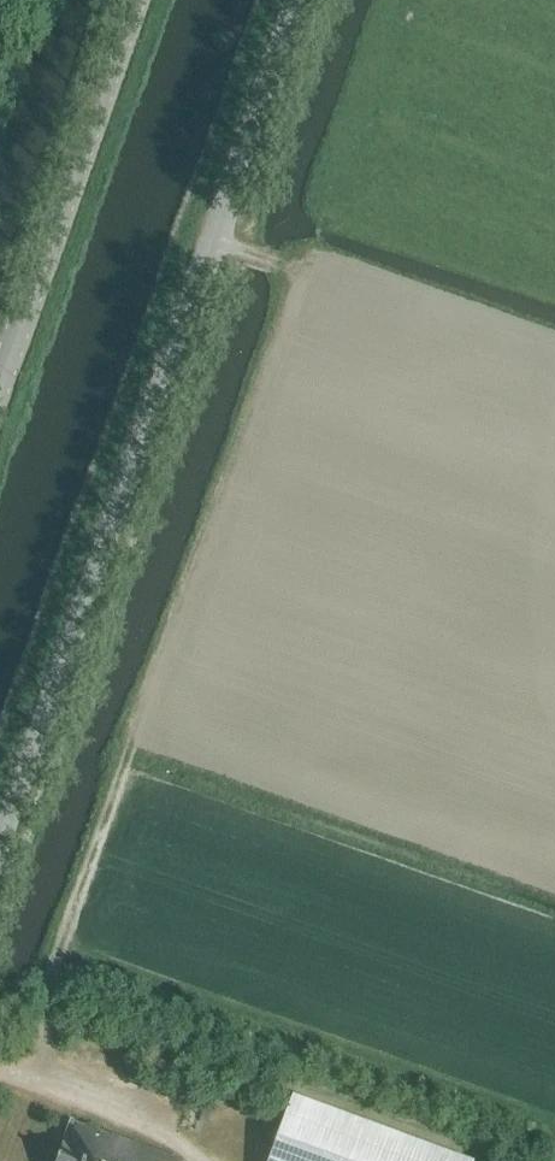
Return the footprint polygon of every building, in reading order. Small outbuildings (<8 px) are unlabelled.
[(291,1099),(269,1160),(461,1160),(291,1099)] [(70,1124),(57,1160),(177,1160),(70,1124)]
